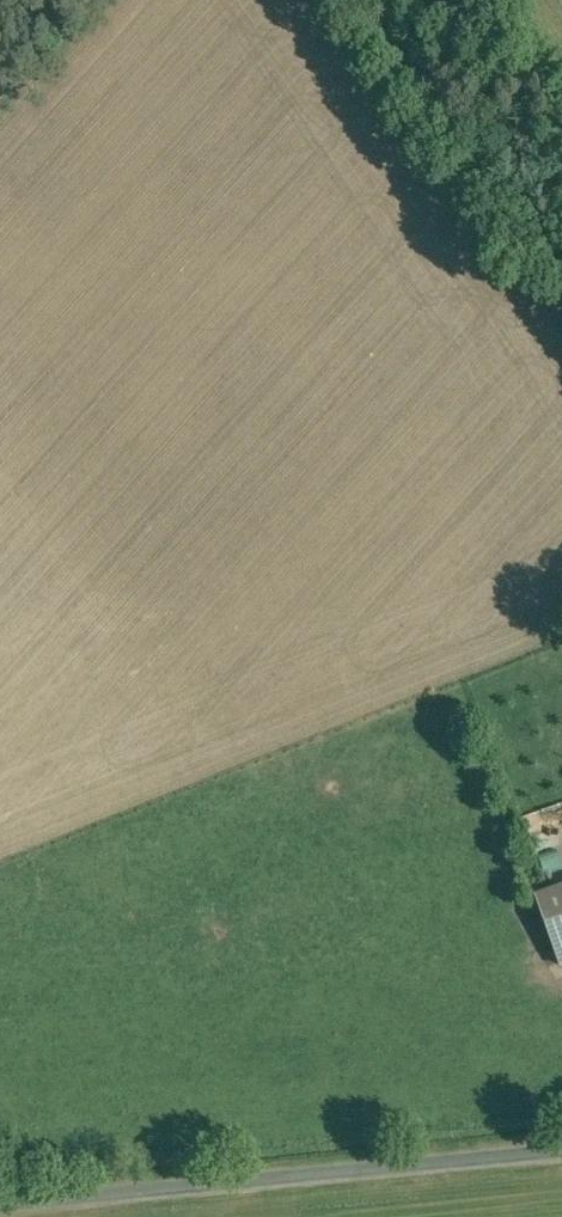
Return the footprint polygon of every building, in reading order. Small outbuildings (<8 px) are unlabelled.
[(537,898),(561,966),(561,889),(537,898)]
